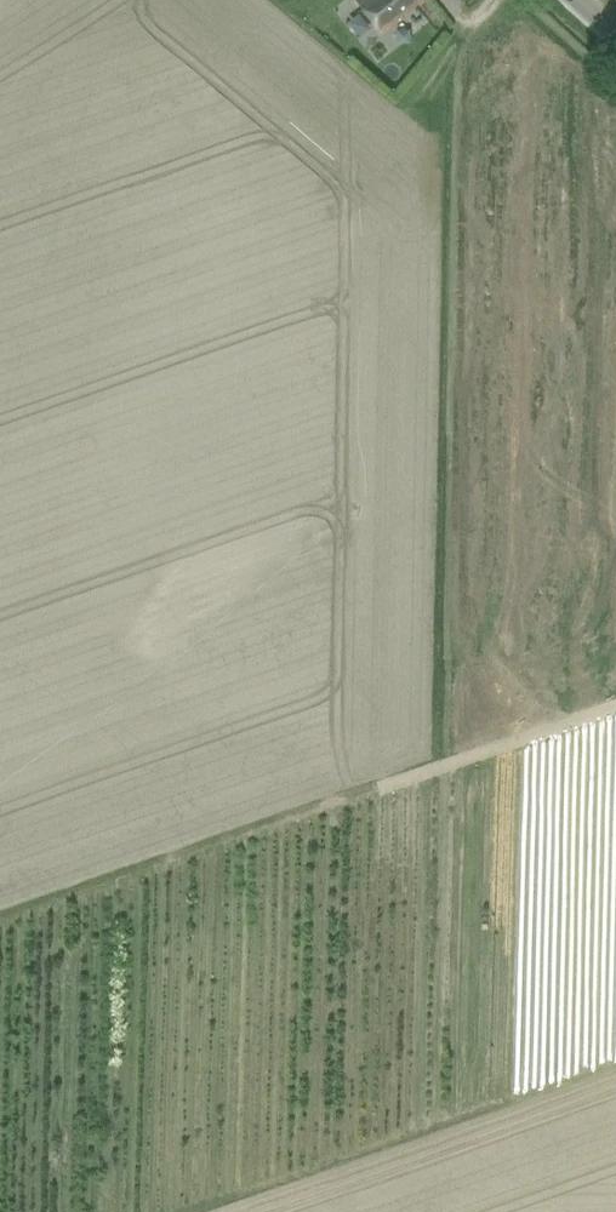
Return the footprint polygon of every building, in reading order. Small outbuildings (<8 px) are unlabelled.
[(357,2),(382,32),(421,0),(359,0),(357,2)]
